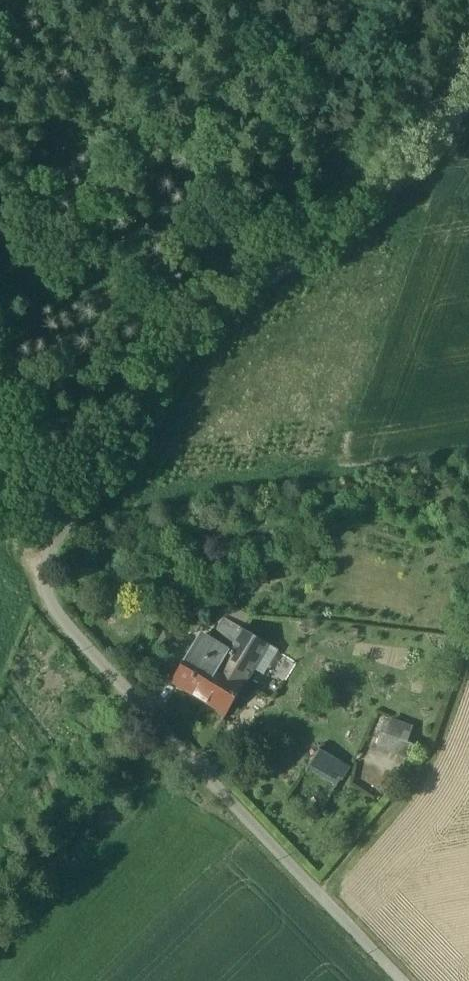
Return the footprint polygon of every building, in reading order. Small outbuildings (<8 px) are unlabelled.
[(243,630),(225,619),(217,632),(226,638),(226,637),(235,642),(243,630)] [(268,646),(243,630),(235,642),(228,654),(220,667),(246,683),(256,667),(268,646)] [(228,654),(201,637),(172,683),(199,700),(220,667),(228,654)] [(278,653),(268,646),(256,667),(264,672),(271,662),(272,663),(277,654),(278,653)] [(296,665),(277,654),(272,663),(266,673),(284,684),(296,665)] [(246,683),(220,667),(199,700),(225,716),(246,683)] [(390,715),(379,746),(406,756),(417,725),(390,715)] [(337,760),(319,750),(308,769),(336,785),(339,780),(329,774),(337,760)]
